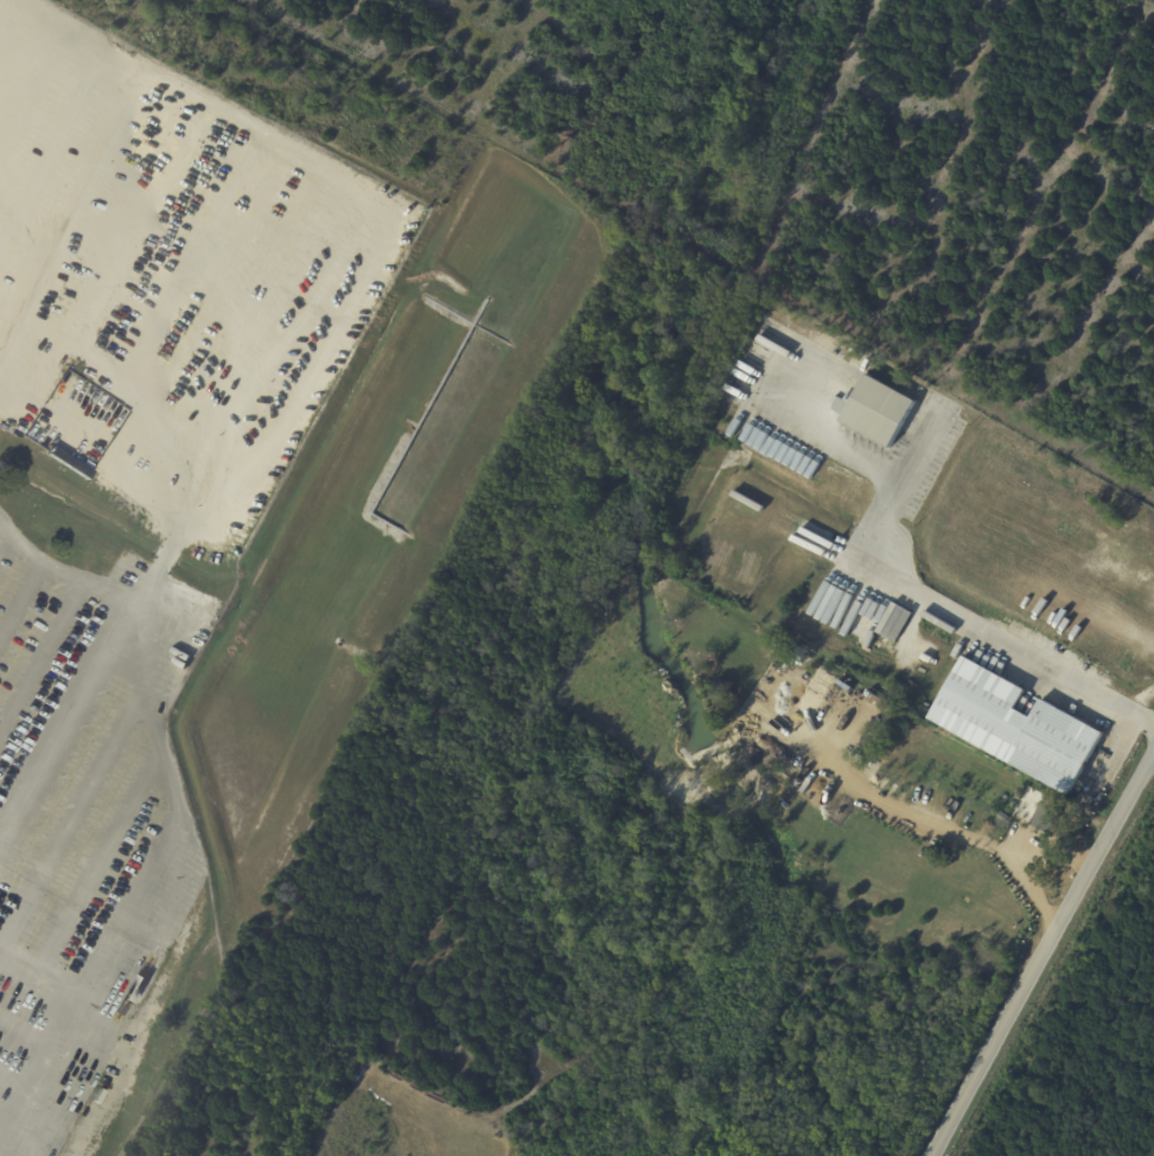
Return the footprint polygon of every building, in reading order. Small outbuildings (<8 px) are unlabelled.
[(900,378),(894,391),(916,403),(890,451),(841,423),(844,417),(834,411),(841,400),(850,404),(867,376),(866,376),(872,364),(900,378)] [(900,436),(912,443),(908,449),(897,442),(900,436)] [(1071,796),(931,717),(965,654),(1027,689),(1016,708),(1033,717),(1044,698),(1105,734),(1071,796)] [(892,711),(871,698),(873,694),(894,707),(892,711)] [(890,721),(881,736),(876,733),(884,717),(890,721)] [(874,737),(879,740),(872,753),(857,746),(865,733),(874,737)]
